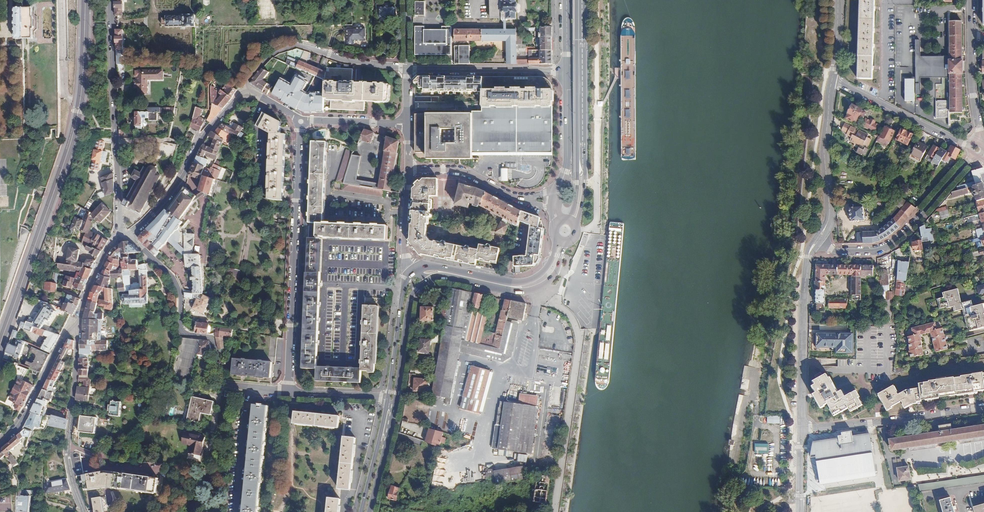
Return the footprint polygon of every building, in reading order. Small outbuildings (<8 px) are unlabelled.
[(492,19),(502,18),(507,18),(507,20),(509,20),(516,19),(516,13),(518,13),(517,3),(516,3),(516,0),(491,0),(492,19)] [(858,78),(872,79),(874,0),(861,0),(858,78)] [(425,1),(415,1),(415,15),(425,15),(425,1)] [(22,8),(15,8),(15,39),(22,39),(31,38),(31,29),(33,27),(33,19),(31,18),(31,8),(22,8)] [(395,8),(379,8),(379,17),(395,17),(395,8)] [(184,27),(195,27),(195,15),(184,15),(184,16),(165,16),(165,18),(162,18),(162,25),(166,25),(166,27),(184,26),(184,27)] [(951,61),(962,61),(962,22),(950,22),(951,56),(951,61)] [(425,30),(425,26),(416,26),(415,55),(452,55),(452,25),(442,25),(442,30),(425,30)] [(365,28),(347,28),(347,44),(353,44),(354,40),(365,41),(365,28)] [(542,29),(542,40),(553,40),(553,29),(542,29)] [(455,42),(482,42),(482,30),(455,30),(455,42)] [(482,30),(482,42),(506,42),(506,65),(517,66),(517,57),(517,45),(517,30),(510,30),(507,30),(482,30)] [(542,40),(541,52),(552,52),(553,40),(542,40)] [(455,47),(455,65),(460,65),(469,65),(470,47),(460,47),(455,47)] [(311,53),(304,50),(300,61),(299,64),(291,62),(290,65),(326,81),(326,69),(324,68),(320,66),(317,65),(316,68),(306,64),(308,60),(310,55),(311,53)] [(552,66),(552,52),(541,52),(540,52),(540,58),(540,66),(552,66)] [(951,61),(951,56),(945,56),(945,57),(920,57),(916,57),(916,77),(919,77),(945,77),(945,78),(951,78),(951,74),(950,74),(950,61),(951,61)] [(329,59),(325,57),(320,66),(324,68),(329,59)] [(517,66),(528,66),(528,58),(528,57),(517,57),(517,66)] [(963,61),(962,61),(951,61),(950,61),(950,74),(951,74),(962,73),(963,73),(963,61)] [(270,72),(262,68),(251,83),(268,95),(270,90),(273,86),(264,80),(270,72)] [(353,83),(354,70),(326,69),(326,81),(340,82),(347,82),(353,83)] [(162,71),(138,71),(135,71),(135,77),(138,77),(138,81),(134,81),(135,88),(138,87),(138,94),(141,94),(141,95),(144,95),(145,93),(147,94),(146,79),(162,79),(162,71)] [(962,73),(951,74),(951,78),(951,103),(951,114),(962,114),(962,73)] [(272,95),(298,109),(308,92),(304,90),(308,81),(295,74),(290,83),(281,78),(274,92),(272,95)] [(915,78),(905,78),(905,100),(915,100),(915,78)] [(479,90),(479,79),(421,79),(414,83),(414,88),(421,88),(421,93),(479,93),(479,90)] [(479,79),(479,90),(479,93),(478,109),(551,109),(551,107),(552,91),(551,89),(551,87),(550,85),(549,84),(548,83),(547,82),(545,81),(544,80),(542,80),(540,79),(479,79)] [(340,82),(326,81),(325,94),(325,98),(331,99),(359,100),(363,100),(375,100),(374,102),(381,102),(381,100),(385,100),(385,99),(388,99),(388,94),(390,94),(390,84),(379,84),(379,82),(376,82),(375,84),(356,83),(353,83),(347,82),(340,82)] [(232,96),(237,90),(227,83),(224,87),(226,88),(224,91),(232,96)] [(232,97),(232,96),(224,91),(221,89),(219,92),(223,95),(218,100),(217,100),(211,100),(212,109),(210,114),(207,120),(210,122),(223,108),(232,97)] [(298,109),(307,114),(325,114),(325,98),(325,94),(318,94),(318,92),(311,92),(311,93),(308,92),(298,109)] [(359,100),(331,99),(330,108),(363,109),(363,100),(359,100)] [(951,120),(951,114),(951,103),(939,103),(940,120),(951,120)] [(860,114),(862,110),(862,109),(853,105),(850,109),(849,109),(847,112),(848,114),(846,118),(855,123),(857,119),(862,121),(863,119),(864,117),(860,114)] [(200,131),(201,130),(206,120),(200,117),(203,109),(197,107),(193,118),(194,119),(190,126),(191,126),(198,130),(200,131)] [(468,115),(468,156),(551,156),(551,109),(478,109),(478,115),(468,115)] [(149,112),(136,112),(136,126),(137,126),(137,129),(142,129),(142,126),(143,126),(143,118),(149,118),(149,112)] [(284,201),(285,176),(287,153),(288,135),(282,135),(282,123),(264,113),(257,127),(272,134),(267,199),(284,201)] [(423,159),(468,159),(468,156),(468,115),(423,115),(414,115),(414,153),(423,153),(423,159)] [(865,120),(864,122),(862,125),(867,128),(876,132),(877,130),(879,130),(878,128),(879,126),(874,123),(875,122),(871,120),(870,121),(865,119),(865,120)] [(233,129),(223,123),(219,128),(233,135),(241,139),(244,133),(241,131),(244,127),(236,123),(233,129)] [(855,129),(845,124),(842,130),(846,133),(846,134),(851,137),(850,139),(851,142),(855,144),(854,146),(858,149),(856,153),(861,156),(862,155),(865,156),(868,150),(865,148),(864,149),(863,149),(864,145),(867,147),(871,140),(867,138),(868,135),(858,130),(857,132),(854,130),(855,129)] [(895,132),(885,127),(880,136),(891,141),(895,132)] [(233,135),(219,128),(214,133),(212,132),(209,137),(215,140),(211,148),(204,145),(201,150),(207,152),(215,155),(218,156),(220,150),(219,150),(222,145),(229,146),(230,143),(233,135)] [(913,135),(902,129),(897,139),(908,145),(913,135)] [(368,145),(371,135),(363,132),(358,142),(368,145)] [(90,169),(99,171),(101,161),(105,162),(107,152),(103,151),(105,142),(112,143),(112,138),(110,138),(94,138),(94,140),(96,140),(90,169)] [(352,153),(345,151),(335,185),(342,187),(341,193),(384,200),(385,194),(392,195),(398,157),(400,143),(387,139),(384,154),(379,186),(355,182),(360,158),(351,156),(352,153)] [(319,223),(323,223),(326,143),(326,142),(313,141),(313,144),(313,150),(312,161),(312,166),(312,177),(312,183),(311,193),(311,198),(310,223),(319,223)] [(917,142),(911,153),(921,158),(926,150),(925,149),(926,147),(917,142)] [(39,145),(34,144),(26,171),(32,173),(39,145)] [(931,163),(933,161),(940,149),(934,146),(928,155),(925,159),(931,163)] [(956,159),(961,150),(952,146),(949,153),(947,152),(943,158),(948,161),(951,156),(956,159)] [(939,165),(943,158),(947,152),(940,148),(940,149),(933,161),(939,165)] [(207,152),(201,150),(194,163),(206,167),(208,160),(204,158),(203,158),(204,155),(205,155),(207,152)] [(206,167),(194,163),(191,170),(203,176),(206,167)] [(216,179),(218,180),(222,167),(214,164),(212,169),(209,178),(216,179)] [(141,173),(135,170),(131,177),(133,178),(137,180),(136,183),(127,200),(126,200),(125,201),(126,202),(124,206),(128,208),(129,208),(137,213),(140,215),(161,175),(157,173),(158,172),(158,171),(157,170),(157,169),(156,168),(156,167),(156,166),(155,165),(154,167),(154,166),(153,166),(152,166),(151,167),(150,167),(149,167),(149,168),(148,169),(144,167),(141,173)] [(207,167),(206,167),(203,176),(209,178),(212,169),(207,167)] [(972,171),(976,181),(957,187),(958,190),(968,188),(972,186),(983,183),(983,169),(983,168),(972,171)] [(211,196),(216,179),(209,178),(203,176),(191,170),(189,174),(197,178),(198,177),(203,180),(199,191),(211,196)] [(96,195),(97,197),(98,199),(114,194),(114,179),(113,180),(113,174),(101,179),(103,183),(102,184),(105,192),(96,195)] [(413,205),(433,205),(433,197),(440,197),(440,179),(422,179),(419,181),(418,180),(415,184),(416,185),(414,186),(413,205)] [(972,186),(974,192),(973,192),(973,194),(974,194),(977,202),(983,200),(983,183),(972,186)] [(483,206),(487,192),(479,188),(462,184),(455,203),(468,207),(469,203),(483,206)] [(242,193),(256,197),(257,190),(252,189),(246,187),(244,187),(242,193)] [(167,211),(166,210),(155,222),(146,230),(141,234),(142,235),(151,244),(159,250),(165,245),(165,244),(169,242),(183,258),(186,258),(186,267),(193,268),(193,278),(191,278),(192,281),(194,280),(194,286),(194,292),(183,289),(185,292),(193,294),(196,294),(203,293),(201,267),(200,267),(199,255),(190,255),(191,251),(192,251),(192,247),(193,247),(194,238),(194,234),(187,233),(186,231),(179,226),(182,222),(179,220),(197,196),(185,188),(167,211)] [(958,190),(952,192),(953,197),(968,193),(968,191),(969,190),(968,188),(958,190)] [(522,212),(487,192),(483,206),(505,219),(509,221),(519,227),(520,222),(522,212)] [(31,201),(35,203),(25,223),(30,226),(33,220),(35,221),(36,217),(37,215),(39,209),(42,198),(35,195),(35,197),(33,196),(31,201)] [(909,216),(916,208),(899,196),(895,203),(903,210),(902,211),(909,216)] [(104,204),(92,216),(95,219),(100,224),(112,212),(104,204)] [(433,205),(413,205),(412,245),(411,246),(413,249),(413,250),(413,251),(414,252),(415,252),(415,251),(419,255),(420,254),(476,266),(477,261),(499,266),(501,260),(501,255),(503,249),(495,248),(495,247),(494,246),(494,245),(493,245),(492,245),(491,245),(491,246),(490,247),(483,245),(482,251),(474,249),(474,248),(473,248),(473,247),(472,247),(471,247),(470,247),(470,248),(469,248),(449,244),(449,243),(448,243),(448,242),(447,242),(446,243),(446,244),(439,242),(439,243),(435,243),(431,238),(431,226),(432,226),(432,219),(433,219),(434,219),(434,218),(435,217),(435,216),(435,215),(434,215),(434,214),(433,214),(433,205)] [(863,206),(849,208),(851,222),(865,220),(863,206)] [(948,207),(937,209),(933,215),(949,210),(948,207)] [(86,232),(83,242),(89,246),(102,251),(109,239),(96,232),(95,234),(90,230),(95,219),(92,216),(91,215),(92,213),(82,208),(80,212),(87,215),(84,221),(79,231),(86,232)] [(900,227),(909,216),(902,211),(893,221),(900,227)] [(541,218),(522,212),(520,222),(531,225),(531,227),(540,228),(541,220),(541,218)] [(980,214),(978,215),(970,217),(971,221),(981,218),(983,222),(983,213),(980,214)] [(77,219),(76,220),(71,231),(74,232),(76,232),(76,230),(79,231),(84,221),(77,219)] [(897,230),(900,227),(893,221),(881,230),(876,232),(872,232),(872,243),(877,242),(881,241),(886,238),(893,233),(897,230)] [(310,223),(310,238),(320,238),(320,236),(319,236),(319,223),(310,223)] [(319,223),(319,236),(320,236),(326,237),(388,239),(389,226),(323,223),(319,223)] [(496,233),(507,235),(509,227),(507,226),(503,224),(500,223),(496,233)] [(972,229),(975,239),(983,236),(983,225),(972,229)] [(925,226),(920,228),(923,245),(929,243),(929,241),(934,240),(932,229),(928,230),(928,232),(926,232),(925,226)] [(534,264),(534,255),(537,255),(540,255),(543,229),(542,228),(540,228),(531,227),(527,254),(514,254),(514,258),(514,263),(514,265),(519,265),(534,265),(534,264)] [(858,244),(872,243),(872,232),(858,232),(858,244)] [(151,244),(142,235),(139,237),(139,240),(143,244),(147,248),(151,244)] [(975,239),(972,240),(973,243),(976,242),(978,248),(983,246),(983,236),(975,239)] [(320,238),(310,238),(309,269),(320,269),(321,269),(322,238),(320,238)] [(222,242),(211,240),(209,251),(220,253),(222,242)] [(129,253),(142,253),(133,244),(129,243),(128,241),(122,243),(112,250),(119,254),(120,257),(122,257),(122,254),(129,253)] [(922,241),(913,243),(914,252),(924,250),(922,241)] [(151,244),(147,248),(157,256),(159,254),(158,253),(160,251),(159,250),(151,244)] [(71,246),(66,264),(75,264),(84,267),(85,262),(78,260),(81,248),(71,246)] [(91,253),(98,256),(102,251),(89,246),(88,249),(91,251),(91,253)] [(119,254),(112,250),(108,256),(110,257),(120,261),(120,257),(119,254)] [(140,270),(139,265),(138,260),(129,260),(129,253),(122,254),(122,257),(122,258),(123,258),(124,261),(129,261),(130,269),(140,270)] [(120,261),(110,257),(106,267),(108,268),(108,270),(111,270),(117,270),(120,265),(120,261)] [(85,262),(84,267),(93,269),(96,264),(94,263),(96,260),(88,259),(85,262)] [(905,296),(910,263),(899,262),(898,277),(896,295),(905,296)] [(66,264),(59,263),(58,268),(78,272),(76,275),(88,279),(93,269),(84,267),(75,264),(66,264)] [(147,270),(145,264),(139,265),(140,270),(141,283),(130,284),(130,269),(123,269),(124,277),(125,284),(125,287),(128,287),(128,291),(130,291),(130,295),(124,295),(124,296),(120,296),(121,301),(124,301),(124,304),(132,304),(132,307),(141,306),(141,304),(148,303),(147,270)] [(816,265),(816,273),(826,274),(830,274),(830,265),(816,265)] [(838,265),(830,265),(830,274),(838,275),(838,265)] [(853,275),(853,265),(849,265),(838,265),(838,275),(853,275)] [(862,277),(862,265),(853,265),(853,275),(853,277),(862,277)] [(874,265),(862,265),(862,277),(862,286),(867,286),(867,276),(874,276),(874,265)] [(108,268),(106,267),(96,286),(108,288),(111,278),(111,270),(108,270),(108,268)] [(117,270),(111,270),(111,278),(118,277),(124,277),(123,269),(121,268),(121,270),(117,270)] [(309,269),(307,269),(305,369),(317,369),(318,368),(320,269),(309,269)] [(816,282),(815,282),(826,282),(826,274),(816,273),(816,282)] [(66,275),(65,286),(72,288),(74,282),(75,278),(66,275)] [(88,279),(76,275),(76,278),(75,278),(74,282),(76,283),(84,285),(88,279)] [(852,300),(861,300),(862,300),(862,286),(862,277),(853,277),(852,300)] [(51,282),(45,282),(45,290),(51,290),(51,291),(57,291),(57,284),(51,282)] [(826,282),(815,282),(815,290),(816,290),(826,290),(826,282)] [(113,310),(113,308),(112,289),(108,288),(96,286),(93,292),(92,292),(89,301),(97,303),(99,293),(102,291),(106,291),(106,301),(100,299),(99,305),(105,306),(105,308),(113,310)] [(476,294),(451,289),(449,305),(445,323),(445,326),(463,330),(462,340),(481,344),(484,332),(488,315),(472,311),(476,294)] [(946,292),(947,296),(940,298),(942,308),(948,307),(948,309),(955,307),(957,312),(966,310),(971,331),(983,328),(983,304),(974,306),(972,300),(962,303),(959,289),(946,292)] [(826,312),(826,299),(826,290),(816,290),(816,303),(816,312),(826,312)] [(196,297),(196,294),(193,294),(185,292),(185,297),(193,299),(193,298),(197,298),(197,299),(193,309),(204,314),(209,304),(208,303),(211,298),(204,295),(201,300),(196,297)] [(72,315),(78,306),(81,299),(79,298),(68,294),(65,303),(62,311),(70,314),(72,315)] [(483,295),(476,294),(472,311),(488,315),(488,313),(481,311),(474,309),(475,305),(476,306),(476,308),(480,309),(483,295)] [(507,322),(508,318),(512,301),(503,299),(501,310),(499,310),(494,334),(484,332),(481,344),(488,346),(501,349),(507,322)] [(829,308),(848,309),(848,300),(829,299),(829,308)] [(97,303),(89,301),(84,317),(84,319),(85,319),(101,319),(103,319),(104,319),(104,313),(96,314),(95,312),(97,303)] [(523,321),(527,304),(512,301),(508,318),(523,321)] [(445,323),(449,305),(441,304),(441,308),(442,308),(440,322),(445,323)] [(43,335),(46,331),(42,329),(48,319),(50,321),(56,311),(47,305),(34,324),(28,322),(27,323),(22,321),(20,328),(42,336),(43,335)] [(365,306),(363,372),(377,372),(379,307),(365,306)] [(421,306),(420,322),(432,322),(432,306),(421,306)] [(85,322),(84,322),(83,330),(85,330),(85,336),(83,336),(83,340),(101,340),(101,319),(85,319),(85,322)] [(488,346),(485,358),(506,365),(511,357),(519,324),(507,322),(501,349),(488,346)] [(197,323),(196,332),(207,333),(208,330),(209,324),(207,324),(199,323),(197,323)] [(935,323),(913,329),(915,336),(909,337),(911,344),(909,344),(911,351),(910,351),(912,357),(924,355),(923,348),(922,341),(923,341),(920,334),(922,334),(922,335),(930,333),(930,332),(931,332),(937,352),(949,349),(943,328),(937,330),(935,323)] [(855,325),(844,325),(844,331),(845,331),(845,341),(844,341),(844,343),(845,343),(845,347),(855,347),(855,325)] [(445,326),(443,335),(436,376),(432,395),(451,397),(460,352),(485,358),(488,346),(481,344),(462,340),(463,330),(445,326)] [(232,329),(227,328),(219,327),(218,332),(215,332),(215,333),(215,337),(216,338),(223,339),(224,336),(231,337),(232,329)] [(824,328),(814,328),(814,337),(827,337),(827,331),(824,331),(824,328)] [(11,336),(17,339),(20,332),(14,329),(11,336)] [(40,349),(50,353),(60,336),(46,330),(46,331),(43,335),(47,338),(43,345),(40,349)] [(275,363),(277,338),(270,336),(269,360),(251,359),(250,361),(234,360),(232,375),(271,378),(272,363),(275,363)] [(189,381),(199,342),(183,338),(173,378),(189,381)] [(216,338),(221,357),(224,356),(223,351),(225,351),(223,339),(216,338)] [(4,358),(8,360),(10,354),(15,356),(15,357),(19,358),(25,342),(19,339),(17,343),(19,344),(18,347),(9,344),(4,358)] [(69,339),(61,355),(64,356),(68,349),(74,349),(75,340),(69,339)] [(419,339),(418,353),(430,354),(431,340),(419,339)] [(83,340),(82,340),(80,340),(80,354),(88,354),(91,354),(91,349),(106,349),(106,340),(101,340),(83,340)] [(209,352),(211,352),(209,341),(199,340),(197,355),(198,355),(203,356),(204,356),(204,355),(204,351),(209,352)] [(117,354),(120,354),(120,345),(115,345),(115,352),(106,351),(106,355),(117,356),(117,354)] [(26,360),(24,366),(40,373),(50,355),(32,347),(30,351),(35,354),(36,356),(34,361),(31,362),(26,360)] [(809,348),(809,358),(828,358),(828,348),(809,348)] [(847,348),(847,358),(855,359),(856,348),(847,348)] [(88,354),(80,354),(79,375),(88,375),(88,354)] [(61,355),(54,369),(61,372),(64,365),(66,363),(62,361),(64,356),(61,355)] [(460,409),(480,415),(492,373),(471,367),(460,409)] [(363,369),(318,368),(317,369),(317,381),(362,382),(363,372),(363,369)] [(54,369),(49,379),(55,381),(56,381),(61,372),(54,369)] [(821,372),(815,375),(817,379),(815,381),(816,384),(813,385),(817,392),(814,394),(821,407),(827,404),(833,414),(840,410),(841,413),(848,409),(850,411),(862,404),(855,392),(845,397),(842,391),(837,393),(826,374),(823,376),(821,372)] [(879,394),(887,409),(902,401),(905,407),(912,404),(913,403),(922,402),(922,400),(947,396),(947,395),(957,394),(957,395),(983,391),(983,373),(962,377),(955,379),(955,378),(930,382),(930,383),(919,384),(920,389),(907,390),(898,395),(893,386),(879,394)] [(95,396),(99,393),(99,392),(96,392),(96,388),(90,388),(91,378),(79,377),(78,382),(83,383),(83,386),(81,386),(81,388),(78,388),(77,399),(86,401),(86,399),(88,399),(89,395),(95,396)] [(414,378),(412,392),(424,393),(426,379),(414,378)] [(48,379),(44,389),(52,391),(55,381),(49,379),(48,379)] [(27,400),(33,386),(20,380),(10,399),(14,401),(13,403),(17,405),(15,409),(20,411),(27,400)] [(44,389),(39,398),(48,401),(51,401),(53,392),(52,391),(44,389)] [(89,395),(88,403),(96,404),(96,396),(89,395)] [(187,420),(199,423),(201,413),(211,415),(214,401),(199,398),(192,397),(187,420)] [(39,398),(37,404),(47,407),(47,405),(48,401),(39,398)] [(122,401),(112,400),(112,405),(110,405),(109,411),(111,411),(110,415),(120,416),(122,401)] [(504,403),(498,451),(532,456),(539,408),(504,403)] [(31,413),(32,413),(45,417),(46,417),(46,415),(47,407),(37,404),(36,404),(31,413)] [(253,405),(243,511),(257,511),(268,406),(263,405),(263,404),(259,404),(259,405),(253,405)] [(339,416),(295,412),(293,423),(338,428),(339,416)] [(32,413),(25,426),(34,430),(36,426),(41,428),(45,417),(32,413)] [(81,415),(79,431),(95,433),(97,418),(81,415)] [(768,415),(767,423),(780,423),(781,416),(768,415)] [(52,416),(49,425),(66,428),(67,419),(52,416)] [(889,440),(891,451),(909,448),(910,452),(936,448),(935,444),(960,440),(960,444),(983,441),(983,424),(952,429),(950,424),(939,426),(939,427),(934,428),(935,432),(889,440)] [(30,430),(24,427),(19,433),(22,437),(25,440),(30,430)] [(427,429),(423,444),(439,448),(443,433),(427,429)] [(191,452),(203,454),(206,436),(185,432),(183,442),(192,444),(191,452)] [(22,437),(19,433),(10,442),(2,449),(6,455),(15,467),(19,464),(11,455),(10,456),(8,453),(12,450),(22,441),(21,439),(22,438),(22,437)] [(869,435),(813,444),(814,453),(819,486),(875,477),(869,435)] [(355,438),(344,436),(338,489),(350,490),(355,438)] [(769,441),(756,441),(755,454),(768,455),(769,441)] [(438,457),(432,486),(442,488),(448,459),(438,457)] [(525,467),(493,473),(483,473),(485,482),(494,481),(495,486),(526,481),(525,467)] [(908,468),(895,470),(897,483),(910,481),(908,468)] [(156,493),(159,478),(107,471),(83,474),(84,481),(82,481),(82,483),(84,483),(85,489),(106,486),(156,493)] [(918,484),(920,491),(983,482),(983,474),(918,484)] [(71,489),(67,479),(44,484),(46,492),(51,492),(61,491),(62,495),(70,494),(69,489),(71,489)] [(550,483),(537,481),(534,502),(547,504),(550,483)] [(387,500),(397,503),(400,488),(390,486),(387,500)] [(20,511),(24,511),(29,511),(31,495),(33,495),(34,493),(35,494),(35,491),(19,489),(19,490),(17,490),(16,506),(17,506),(17,511),(20,511)] [(92,498),(94,511),(103,511),(101,497),(92,498)] [(940,500),(944,511),(955,511),(951,497),(940,500)] [(328,498),(327,511),(339,511),(340,499),(328,498)] [(12,502),(10,502),(10,499),(6,499),(6,502),(2,502),(3,511),(13,511),(12,502)] [(973,507),(974,511),(983,511),(983,504),(973,507)]
